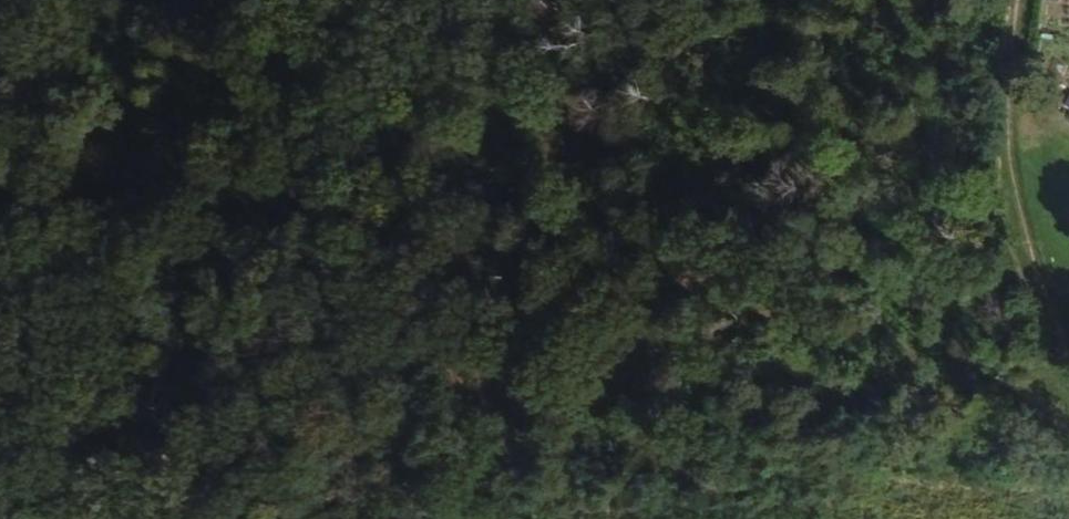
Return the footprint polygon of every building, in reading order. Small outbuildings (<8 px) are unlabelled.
[(1051,67),(1054,77),(1068,72),(1068,60),(1051,67)]
